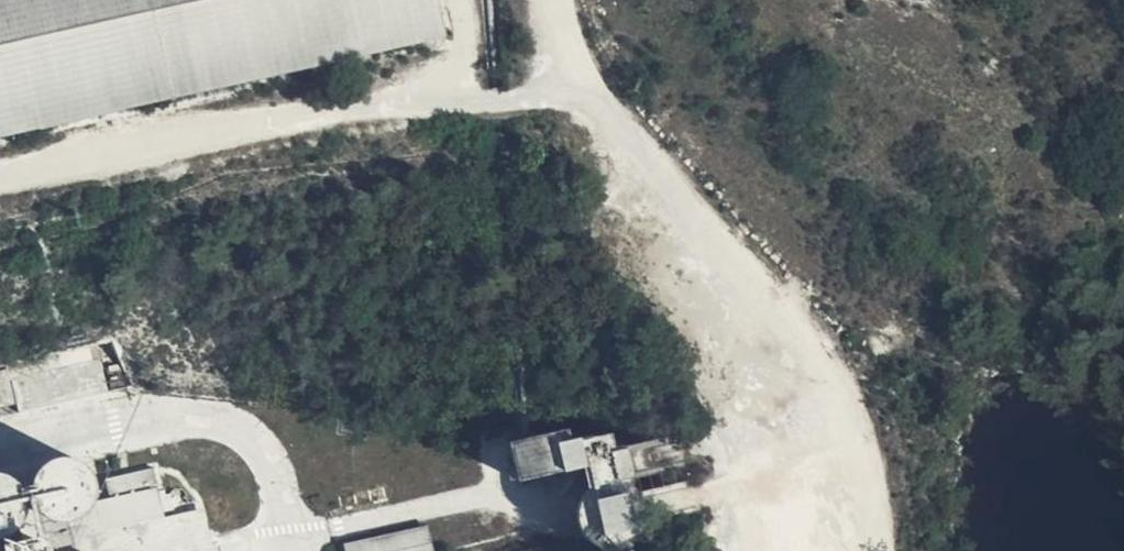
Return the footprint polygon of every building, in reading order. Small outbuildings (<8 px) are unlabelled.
[(446,39),(437,0),(0,0),(0,139),(446,39)] [(98,360),(12,379),(20,412),(106,393),(98,360)] [(5,371),(0,372),(0,407),(13,404),(5,371)] [(639,462),(643,444),(636,445),(633,441),(619,441),(618,434),(590,438),(597,485),(586,493),(581,506),(581,524),(590,537),(598,544),(610,548),(622,548),(639,462)] [(697,437),(643,444),(639,462),(622,548),(636,543),(650,525),(708,517),(703,482),(647,487),(644,483),(643,478),(645,474),(658,470),(701,464),(697,437)] [(597,485),(590,438),(582,439),(586,486),(597,485)] [(586,486),(582,439),(523,448),(527,474),(556,471),(559,490),(586,486)] [(171,521),(157,525),(150,496),(95,508),(94,503),(96,491),(96,484),(93,477),(90,471),(85,466),(79,461),(70,459),(64,458),(50,460),(22,466),(0,471),(0,550),(205,550),(196,515),(171,521)] [(703,482),(701,464),(658,470),(645,474),(643,478),(644,483),(647,487),(703,482)] [(556,471),(527,474),(529,494),(559,490),(556,471)] [(157,525),(171,521),(164,492),(150,496),(157,525)]
